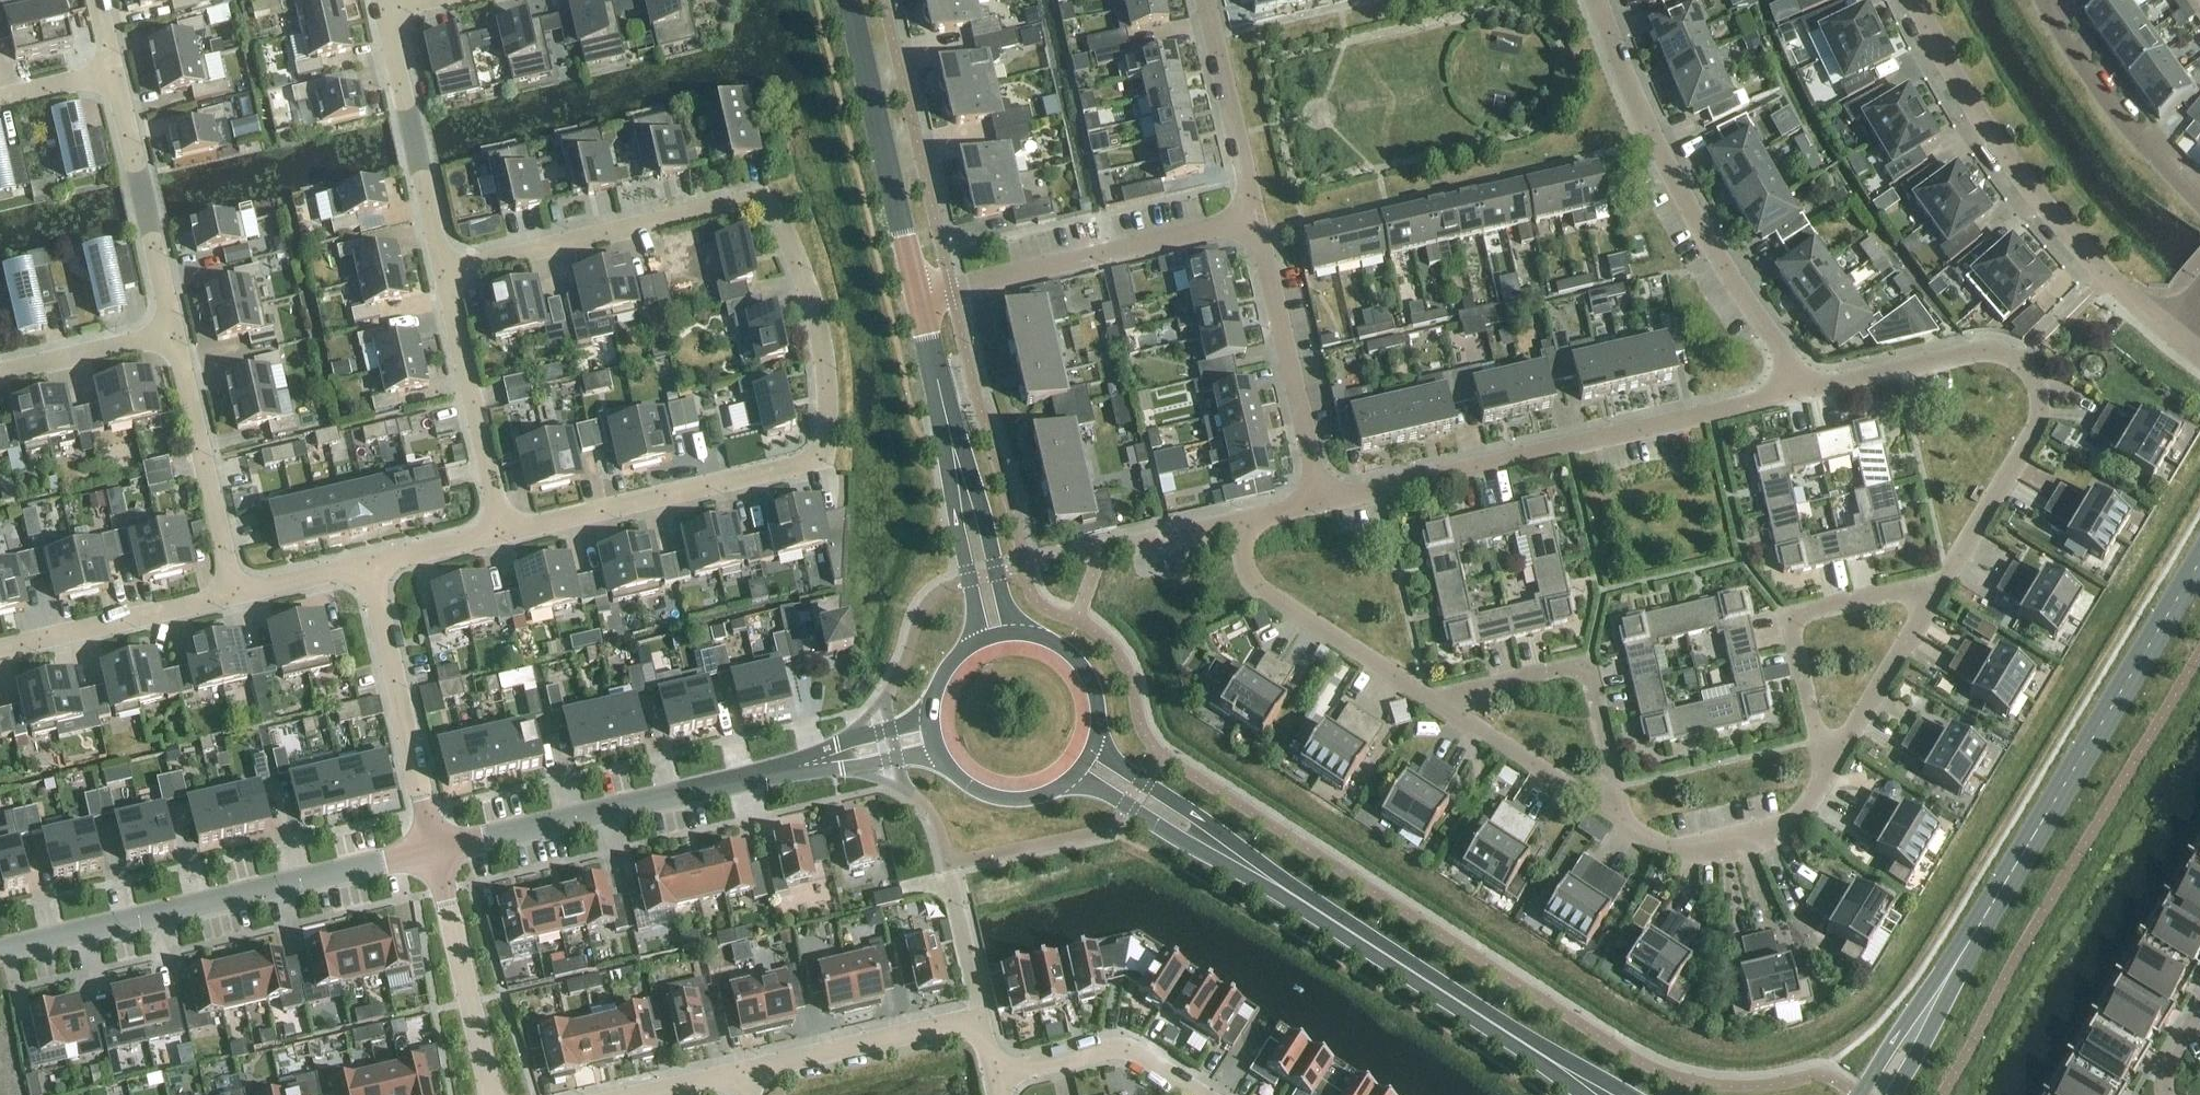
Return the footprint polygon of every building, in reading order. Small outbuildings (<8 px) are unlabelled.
[(34,10),(44,55),(73,48),(62,0),(50,0),(52,6),(34,10)] [(140,8),(171,1),(174,13),(212,4),(211,0),(139,0),(140,8)] [(302,37),(345,27),(339,2),(309,9),(306,0),(289,0),(280,2),(283,15),(296,12),(302,37)] [(657,51),(697,42),(688,0),(646,0),(657,51)] [(973,42),(1015,32),(998,35),(995,19),(990,21),(988,12),(977,10),(975,0),(944,0),(925,4),(925,8),(925,9),(924,11),(924,12),(923,13),(923,15),(923,16),(923,18),(924,19),(924,20),(925,22),(926,23),(927,24),(928,25),(930,26),(931,31),(932,33),(934,33),(936,34),(970,26),(973,42)] [(1125,10),(1163,2),(1163,0),(1123,0),(1125,10)] [(1274,0),(1240,0),(1241,4),(1252,2),(1255,14),(1276,9),(1274,0)] [(1276,9),(1296,5),(1295,0),(1274,0),(1276,9)] [(1659,48),(1701,30),(1691,7),(1697,5),(1695,0),(1669,0),(1661,3),(1666,15),(1654,21),(1657,29),(1652,31),(1659,48)] [(1749,0),(1729,0),(1732,9),(1750,2),(1749,0)] [(1801,15),(1834,1),(1834,0),(1796,0),(1801,15)] [(2086,18),(2101,39),(2139,12),(2130,0),(2112,0),(2086,18)] [(2173,2),(2181,13),(2188,7),(2183,0),(2176,0),(2173,2)] [(1168,23),(1163,2),(1125,10),(1115,13),(1120,33),(1126,32),(1126,33),(1168,23)] [(576,29),(585,68),(625,59),(612,5),(598,8),(597,3),(571,9),(572,14),(576,29)] [(0,4),(0,38),(9,36),(15,61),(44,55),(34,10),(5,17),(2,4),(0,4)] [(1819,32),(1831,58),(1878,35),(1873,24),(1877,22),(1871,11),(1867,13),(1866,10),(1843,20),(1837,7),(1800,22),(1807,38),(1819,32)] [(2188,7),(2181,13),(2189,23),(2196,18),(2188,7)] [(1024,13),(1027,26),(1040,24),(1037,11),(1024,13)] [(1060,14),(1062,25),(1075,22),(1073,11),(1060,14)] [(2139,12),(2101,39),(2116,59),(2154,32),(2139,12)] [(576,29),(572,14),(552,19),(555,34),(576,29)] [(1737,22),(1744,39),(1754,34),(1748,18),(1737,22)] [(149,46),(155,71),(198,61),(192,36),(205,33),(202,20),(177,26),(180,39),(149,46)] [(499,26),(512,85),(552,76),(543,36),(540,21),(526,25),(524,20),(499,26)] [(551,35),(547,20),(540,21),(543,36),(551,35)] [(1778,30),(1785,47),(1798,42),(1791,25),(1778,30)] [(345,27),(302,37),(308,62),(294,65),(297,78),(323,72),(320,59),(351,52),(345,27)] [(1659,48),(1669,70),(1710,53),(1701,30),(1659,48)] [(945,93),(946,97),(994,85),(990,69),(999,62),(997,54),(1015,49),(1012,33),(1015,32),(973,42),(977,57),(943,65),(942,66),(941,67),(940,68),(940,69),(940,70),(940,71),(941,75),(940,77),(939,79),(939,80),(939,82),(939,84),(939,85),(939,87),(940,88),(941,89),(943,91),(945,93)] [(1089,55),(1094,55),(1093,54),(1129,46),(1126,33),(1126,32),(1120,33),(1086,41),(1089,55)] [(2168,53),(2154,32),(2116,59),(2130,80),(2168,53)] [(484,51),(480,35),(468,38),(471,54),(484,51)] [(1878,35),(1831,58),(1843,83),(1839,85),(1847,100),(1874,85),(1868,72),(1890,61),(1889,58),(1893,56),(1887,44),(1883,46),(1878,35)] [(427,42),(440,101),(480,92),(471,54),(468,38),(453,41),(452,36),(427,42)] [(1747,55),(1760,49),(1754,36),(1742,41),(1747,55)] [(1093,54),(1094,55),(1097,68),(1132,60),(1129,46),(1093,54)] [(1136,58),(1141,79),(1179,70),(1174,49),(1136,58)] [(207,54),(212,80),(228,77),(222,51),(207,54)] [(1669,70),(1678,93),(1720,75),(1710,53),(1669,70)] [(2183,73),(2168,53),(2130,80),(2145,100),(2183,73)] [(198,61),(155,71),(161,96),(191,89),(194,102),(228,94),(225,82),(210,85),(204,59),(198,61)] [(1141,79),(1146,100),(1184,91),(1179,70),(1141,79)] [(2183,73),(2145,100),(2160,121),(2198,94),(2183,73)] [(1730,98),(1720,75),(1678,93),(1685,109),(1690,107),(1694,116),(1706,110),(1712,124),(1742,109),(1735,96),(1730,98)] [(286,78),(273,81),(275,90),(277,89),(284,88),(288,87),(286,78)] [(295,105),(310,102),(316,127),(365,116),(359,90),(329,97),(325,83),(291,90),(295,105)] [(991,118),(995,134),(1032,125),(1028,125),(1025,110),(1011,113),(1009,104),(998,102),(994,85),(946,97),(947,100),(946,102),(945,103),(945,105),(944,108),(945,109),(945,111),(946,113),(946,114),(947,115),(949,117),(951,118),(952,123),(953,124),(953,125),(954,125),(955,126),(957,126),(991,118)] [(286,97),(284,88),(277,89),(275,90),(272,90),(274,100),(286,97)] [(1146,100),(1151,120),(1189,111),(1184,91),(1146,100)] [(1863,118),(1877,142),(1921,116),(1915,105),(1919,103),(1912,92),(1908,94),(1907,91),(1885,104),(1877,91),(1842,110),(1851,125),(1863,118)] [(705,108),(717,162),(732,159),(733,164),(758,158),(745,99),(705,108)] [(1080,104),(1083,114),(1096,111),(1093,101),(1080,104)] [(169,134),(175,160),(218,150),(212,125),(226,121),(223,109),(197,115),(200,127),(169,134)] [(1151,120),(1156,141),(1193,132),(1189,111),(1151,120)] [(54,120),(67,179),(92,173),(110,168),(101,131),(83,135),(78,114),(54,120)] [(684,168),(681,155),(672,115),(632,124),(645,179),(659,175),(660,180),(686,174),(684,168)] [(1921,116),(1877,142),(1891,166),(1883,171),(1892,186),(1922,166),(1914,153),(1936,140),(1934,137),(1938,135),(1931,124),(1928,126),(1921,116)] [(1711,162),(1720,177),(1759,155),(1747,133),(1752,130),(1745,117),(1716,131),(1723,144),(1711,151),(1716,159),(1711,162)] [(260,136),(257,119),(244,122),(248,139),(260,136)] [(1085,124),(1087,135),(1100,132),(1098,121),(1085,124)] [(966,185),(967,189),(1016,177),(1012,161),(1021,154),(1018,145),(1028,143),(1024,127),(1032,125),(995,134),(998,150),(964,158),(963,158),(962,159),(962,160),(961,161),(961,162),(961,163),(962,167),(961,169),(961,170),(960,172),(960,174),(960,175),(960,177),(961,178),(961,179),(962,181),(964,183),(966,185)] [(2196,144),(2199,139),(2199,129),(2195,125),(2186,135),(2196,144)] [(22,131),(25,148),(37,146),(34,129),(22,131)] [(586,192),(588,197),(613,191),(600,132),(560,141),(572,195),(586,192)] [(1156,141),(1160,161),(1198,152),(1193,132),(1156,141)] [(1794,142),(1803,158),(1813,152),(1804,137),(1794,142)] [(0,140),(0,194),(12,192),(12,191),(30,187),(22,150),(3,154),(0,140)] [(1090,145),(1092,155),(1105,152),(1103,142),(1090,145)] [(487,157),(500,212),(514,208),(515,213),(541,207),(527,148),(487,157)] [(695,152),(681,155),(684,168),(698,165),(695,152)] [(1198,152),(1160,161),(1165,182),(1203,174),(1198,152)] [(1813,152),(1803,158),(1812,173),(1822,168),(1813,152)] [(1720,177),(1732,198),(1771,176),(1759,155),(1720,177)] [(1095,165),(1097,176),(1110,173),(1108,162),(1095,165)] [(1582,214),(1585,226),(1596,224),(1593,211),(1606,208),(1596,169),(1573,174),(1582,214)] [(1913,200),(1930,222),(1972,192),(1965,182),(1968,180),(1960,169),(1957,172),(1955,169),(1935,184),(1926,171),(1900,189),(1910,202),(1913,200)] [(630,182),(627,170),(614,173),(617,185),(630,182)] [(1559,219),(1582,214),(1573,174),(1550,179),(1559,219)] [(1732,198),(1744,220),(1783,197),(1771,176),(1732,198)] [(1016,177),(967,189),(968,192),(967,194),(967,195),(966,196),(966,198),(966,199),(966,201),(966,202),(966,203),(967,205),(969,208),(970,209),(972,211),(973,215),(974,216),(975,217),(976,218),(977,218),(979,218),(1012,210),(1016,226),(1050,218),(1046,202),(1032,205),(1030,196),(1019,194),(1016,177)] [(1535,224),(1559,219),(1550,179),(1526,185),(1535,224)] [(1121,192),(1124,206),(1164,196),(1161,182),(1121,192)] [(328,196),(334,222),(331,223),(334,236),(359,230),(356,217),(387,210),(381,184),(328,196)] [(1533,243),(1520,186),(1496,192),(1505,231),(1517,229),(1521,246),(1533,243)] [(1830,198),(1836,208),(1848,200),(1843,191),(1830,198)] [(1496,192),(1473,197),(1482,237),(1505,231),(1496,192)] [(1972,192),(1930,222),(1946,245),(1939,250),(1949,264),(1977,242),(1968,230),(1989,215),(1987,212),(1990,210),(1982,199),(1979,202),(1972,192)] [(1473,197),(1450,202),(1459,242),(1482,237),(1473,197)] [(1774,234),(1781,246),(1809,228),(1801,216),(1796,219),(1783,197),(1744,220),(1753,235),(1758,233),(1762,241),(1774,234)] [(1091,212),(1089,201),(1079,204),(1081,214),(1091,212)] [(1879,201),(1872,206),(1880,217),(1887,212),(1879,201)] [(1450,202),(1427,208),(1440,264),(1452,262),(1448,245),(1459,242),(1450,202)] [(1404,213),(1413,253),(1425,250),(1429,267),(1440,264),(1427,208),(1404,213)] [(1389,258),(1413,253),(1404,213),(1380,218),(1389,258)] [(191,228),(197,254),(246,242),(240,217),(191,228)] [(502,235),(498,219),(467,226),(470,242),(502,235)] [(1374,220),(1350,225),(1360,265),(1383,259),(1374,220)] [(1350,225),(1327,231),(1337,270),(1360,265),(1350,225)] [(1779,276),(1790,290),(1826,264),(1811,243),(1817,240),(1809,228),(1781,246),(1789,257),(1778,265),(1783,273),(1779,276)] [(1337,270),(1327,231),(1304,236),(1313,276),(1337,270)] [(318,245),(316,236),(302,239),(304,248),(318,245)] [(754,283),(747,253),(750,253),(747,239),(744,240),(743,237),(718,243),(727,279),(715,282),(720,307),(749,300),(746,285),(754,283)] [(288,251),(286,240),(273,242),(276,254),(288,251)] [(1859,248),(1870,262),(1879,256),(1869,241),(1859,248)] [(1964,282),(1983,303),(2029,263),(2021,254),(2024,251),(2015,241),(2012,244),(2010,242),(1991,258),(1981,247),(1950,272),(1961,285),(1964,282)] [(353,258),(359,284),(402,274),(396,249),(365,256),(362,243),(337,249),(339,261),(353,258)] [(248,247),(224,252),(227,267),(252,262),(248,247)] [(1184,271),(1189,295),(1229,286),(1223,262),(1215,264),(1211,249),(1168,259),(1171,274),(1184,271)] [(86,259),(99,318),(124,313),(119,291),(137,287),(129,250),(110,254),(86,259)] [(1879,256),(1870,262),(1880,277),(1890,270),(1879,256)] [(2029,263),(1983,303),(2002,324),(2048,284),(2045,282),(2049,279),(2040,269),(2037,272),(2029,263)] [(613,264),(600,267),(612,321),(637,315),(625,264),(614,266),(613,264)] [(1790,290),(1804,310),(1841,284),(1826,264),(1790,290)] [(206,292),(211,317),(261,306),(255,281),(262,279),(259,267),(233,272),(236,285),(206,292)] [(612,321),(600,267),(587,270),(587,273),(576,275),(581,295),(566,298),(576,346),(616,337),(612,321)] [(39,310),(58,305),(49,268),(30,272),(6,278),(20,337),(44,331),(39,310)] [(1610,273),(1612,283),(1630,279),(1628,269),(1610,273)] [(402,274),(359,284),(365,309),(351,312),(354,325),(380,319),(377,306),(407,299),(402,274)] [(651,279),(657,305),(658,309),(661,309),(671,307),(664,276),(651,279)] [(1591,278),(1573,282),(1575,291),(1593,287),(1591,278)] [(1855,303),(1847,292),(1855,286),(1849,278),(1841,284),(1804,310),(1818,330),(1855,303)] [(644,308),(657,305),(651,279),(638,282),(644,308)] [(1575,291),(1573,282),(1556,286),(1558,295),(1575,291)] [(1051,511),(1055,529),(1073,525),(1076,540),(1116,531),(1107,492),(1090,496),(1075,431),(1094,426),(1085,388),(1066,392),(1051,327),(1068,322),(1059,284),(1019,293),(1023,308),(1005,312),(1009,331),(1012,342),(1020,377),(1023,388),(1022,388),(1026,406),(1051,400),(1058,430),(1033,436),(1038,454),(1041,465),(1040,465),(1048,500),(1049,500),(1051,511)] [(522,285),(509,288),(519,335),(544,330),(534,285),(522,288),(522,285)] [(1189,295),(1195,318),(1234,309),(1229,286),(1189,295)] [(1622,287),(1605,291),(1607,301),(1625,297),(1622,287)] [(519,335),(509,288),(495,291),(496,294),(485,296),(495,341),(519,335)] [(1132,288),(1115,292),(1119,311),(1136,307),(1132,288)] [(1537,290),(1520,294),(1522,304),(1540,300),(1537,290)] [(1607,301),(1605,291),(1587,295),(1589,305),(1607,301)] [(1522,304),(1520,294),(1502,298),(1505,308),(1522,304)] [(78,319),(72,298),(58,302),(64,322),(78,319)] [(754,340),(759,366),(785,360),(784,356),(786,356),(783,342),(781,343),(774,313),(765,315),(761,298),(725,306),(728,319),(735,317),(740,343),(754,340)] [(565,326),(559,300),(547,303),(553,329),(565,326)] [(1870,324),(1855,303),(1818,330),(1829,344),(1833,341),(1838,349),(1861,332),(1866,339),(1869,336),(1877,347),(1920,337),(1936,334),(1921,313),(1913,302),(1878,329),(1873,322),(1870,324)] [(261,306),(211,317),(217,343),(248,336),(251,348),(276,343),(274,330),(267,332),(261,306)] [(1101,309),(1106,327),(1115,324),(1111,306),(1101,309)] [(671,307),(661,309),(663,319),(673,317),(671,307)] [(1477,321),(1483,319),(1495,316),(1493,307),(1475,311),(1477,321)] [(2011,327),(2015,332),(2010,336),(2022,341),(2044,319),(2034,307),(2011,327)] [(1195,318),(1200,341),(1240,332),(1234,309),(1195,318)] [(1445,311),(1428,315),(1430,325),(1447,321),(1445,311)] [(1460,325),(1477,321),(1475,311),(1458,315),(1460,325)] [(1120,316),(1124,334),(1134,332),(1130,314),(1120,316)] [(1430,325),(1428,315),(1410,319),(1412,329),(1430,325)] [(1483,319),(1485,329),(1503,325),(1501,315),(1495,316),(1483,319)] [(1665,340),(1642,345),(1651,385),(1656,384),(1657,384),(1675,380),(1670,358),(1684,354),(1677,322),(1662,326),(1665,340)] [(1392,324),(1374,328),(1376,337),(1394,333),(1392,324)] [(1376,337),(1374,328),(1357,332),(1359,341),(1376,337)] [(1107,332),(1111,350),(1121,347),(1116,329),(1107,332)] [(373,347),(379,372),(422,362),(416,337),(386,344),(382,331),(357,337),(360,350),(373,347)] [(1197,366),(1200,381),(1236,373),(1233,358),(1245,355),(1240,332),(1200,341),(1205,364),(1197,366)] [(1340,346),(1338,336),(1320,340),(1322,350),(1340,346)] [(1401,338),(1384,342),(1386,352),(1404,348),(1401,338)] [(1386,352),(1384,342),(1366,346),(1368,356),(1386,352)] [(1570,352),(1556,355),(1555,355),(1562,383),(1576,379),(1581,402),(1599,397),(1605,396),(1596,356),(1593,342),(1569,348),(1570,352)] [(1642,345),(1619,350),(1628,391),(1645,387),(1645,386),(1651,385),(1642,345)] [(1619,350),(1596,356),(1605,396),(1610,394),(1610,395),(1628,391),(1619,350)] [(1543,368),(1520,373),(1529,414),(1553,408),(1548,386),(1562,383),(1555,355),(1556,355),(1555,351),(1540,354),(1543,368)] [(226,381),(232,406),(275,396),(269,371),(282,368),(279,355),(254,361),(257,374),(226,381)] [(422,362),(379,372),(385,397),(371,400),(374,413),(400,407),(397,394),(428,387),(422,362)] [(331,367),(335,380),(352,376),(348,363),(331,367)] [(1470,370),(1455,373),(1463,405),(1477,402),(1482,425),(1506,419),(1496,379),(1483,382),(1481,371),(1471,373),(1470,370)] [(1212,395),(1218,418),(1257,409),(1252,385),(1240,388),(1236,373),(1200,381),(1204,397),(1212,395)] [(1417,382),(1420,396),(1430,436),(1435,435),(1454,431),(1449,409),(1463,405),(1455,373),(1417,382)] [(1520,373),(1496,379),(1506,419),(1529,414),(1520,373)] [(135,374),(122,377),(132,425),(157,419),(147,374),(135,377),(135,374)] [(788,415),(781,386),(773,388),(770,375),(737,382),(741,397),(756,393),(759,404),(746,407),(751,429),(764,426),(767,438),(792,432),(791,429),(794,428),(791,415),(788,415)] [(503,382),(506,395),(531,389),(528,376),(503,382)] [(132,425),(122,377),(108,380),(109,383),(97,386),(108,431),(132,425)] [(588,378),(582,380),(585,396),(592,394),(588,378)] [(534,390),(536,400),(551,396),(549,387),(534,390)] [(1407,388),(1395,391),(1407,442),(1424,438),(1430,436),(1420,396),(1409,399),(1407,388)] [(531,389),(506,395),(508,408),(534,402),(531,389)] [(1387,404),(1374,407),(1384,447),(1389,446),(1407,442),(1395,391),(1384,393),(1387,404)] [(51,394),(38,397),(49,444),(51,450),(53,459),(62,457),(60,448),(75,445),(63,394),(52,396),(51,394)] [(678,405),(676,395),(666,397),(669,407),(678,405)] [(275,396),(232,406),(238,431),(268,424),(271,437),(297,431),(294,418),(280,422),(275,396)] [(49,444),(38,397),(25,400),(25,402),(14,405),(26,456),(51,450),(49,444)] [(1384,447),(1374,407),(1372,397),(1334,406),(1340,434),(1355,430),(1360,453),(1378,449),(1378,448),(1384,447)] [(1136,424),(1130,399),(1110,404),(1116,429),(1136,424)] [(693,401),(680,404),(686,430),(699,427),(693,401)] [(686,430),(680,404),(678,405),(669,407),(667,407),(673,433),(686,430)] [(98,407),(85,410),(91,435),(104,432),(98,407)] [(2107,408),(2099,422),(2164,461),(2185,427),(2167,416),(2160,428),(2139,416),(2134,424),(2107,408)] [(1223,441),(1263,432),(1257,409),(1218,418),(1203,421),(1209,444),(1223,441)] [(85,410),(72,413),(78,438),(91,435),(85,410)] [(660,416),(636,421),(647,469),(660,466),(659,463),(671,460),(660,416)] [(396,423),(399,437),(411,434),(407,420),(396,423)] [(647,469),(636,421),(611,427),(622,472),(633,469),(634,472),(647,469)] [(601,422),(588,425),(594,451),(607,448),(601,422)] [(2164,461),(2099,422),(2091,435),(2117,451),(2112,460),(2151,483),(2164,461)] [(384,425),(373,428),(377,442),(388,439),(384,425)] [(594,451),(588,425),(576,428),(582,454),(594,451)] [(14,426),(1,429),(7,455),(20,452),(14,426)] [(566,426),(542,432),(544,442),(555,490),(568,487),(568,484),(579,482),(569,437),(566,426)] [(1866,426),(1815,438),(1822,466),(1850,460),(1851,465),(1857,464),(1864,492),(1892,486),(1880,435),(1878,436),(1876,426),(1866,429),(1866,426)] [(377,442),(373,428),(362,431),(365,445),(377,442)] [(337,430),(325,432),(329,446),(340,444),(337,430)] [(1147,433),(1151,452),(1161,449),(1157,431),(1147,433)] [(329,446),(325,432),(314,435),(318,449),(329,446)] [(542,432),(517,437),(520,448),(530,493),(541,490),(542,493),(555,490),(544,442),(542,432)] [(1268,455),(1263,432),(1223,441),(1226,453),(1209,457),(1212,468),(1228,464),(1268,455)] [(1755,464),(1767,515),(1795,508),(1789,480),(1794,479),(1793,473),(1822,466),(1815,438),(1764,450),(1765,452),(1755,454),(1757,464),(1755,464)] [(292,447),(281,449),(284,463),(296,461),(292,447)] [(1134,449),(1138,467),(1148,465),(1143,447),(1134,449)] [(284,463),(281,449),(270,452),(273,466),(284,463)] [(1176,466),(1175,458),(1176,457),(1175,450),(1156,453),(1159,469),(1176,466)] [(465,464),(463,454),(453,456),(456,466),(465,464)] [(1268,455),(1228,464),(1234,487),(1221,490),(1222,493),(1212,496),(1215,508),(1269,496),(1265,481),(1274,479),(1268,455)] [(142,465),(145,478),(171,472),(168,460),(142,465)] [(171,472),(145,478),(148,491),(174,485),(171,472)] [(433,473),(409,479),(418,520),(442,514),(433,473)] [(1141,476),(1145,494),(1154,492),(1150,473),(1141,476)] [(59,491),(56,479),(48,481),(50,494),(59,491)] [(409,479),(386,484),(395,525),(418,520),(409,479)] [(386,484),(363,489),(372,530),(395,525),(386,484)] [(1892,486),(1864,492),(1853,495),(1858,518),(1852,520),(1855,531),(1837,535),(1844,563),(1895,551),(1894,549),(1904,547),(1901,537),(1904,537),(1892,486)] [(2060,487),(2051,500),(2116,540),(2130,518),(2091,494),(2086,503),(2060,487)] [(363,489),(340,495),(349,536),(372,530),(363,489)] [(89,498),(93,512),(106,509),(103,495),(89,498)] [(340,495),(317,500),(326,541),(349,536),(340,495)] [(317,500),(294,505),(303,546),(326,541),(317,500)] [(2116,540),(2051,500),(2043,514),(2055,521),(2050,529),(2103,562),(2116,540)] [(1535,502),(1484,514),(1490,542),(1519,536),(1520,542),(1526,540),(1533,569),(1561,562),(1549,512),(1547,512),(1545,502),(1535,505),(1535,502)] [(791,506),(802,553),(825,548),(834,586),(842,584),(846,518),(821,523),(816,503),(805,506),(804,503),(791,506)] [(303,546),(294,505),(270,511),(280,552),(303,546)] [(777,559),(802,553),(791,506),(778,509),(778,512),(767,514),(777,559)] [(1795,508),(1767,515),(1779,566),(1781,565),(1783,575),(1792,572),(1793,575),(1844,563),(1837,535),(1809,541),(1807,535),(1802,537),(1795,508)] [(109,515),(112,526),(121,524),(119,512),(109,515)] [(1424,540),(1436,591),(1464,585),(1457,556),(1463,555),(1462,549),(1490,542),(1484,514),(1433,526),(1434,528),(1424,530),(1426,540),(1424,540)] [(721,522),(708,525),(719,573),(743,567),(733,522),(722,525),(721,522)] [(204,524),(191,527),(194,539),(206,536),(204,524)] [(719,573),(708,525),(694,528),(695,531),(684,534),(694,578),(719,573)] [(181,526),(157,532),(168,579),(181,576),(180,574),(192,571),(181,526)] [(126,532),(113,535),(119,561),(132,558),(126,532)] [(168,579),(157,532),(132,538),(143,583),(154,580),(155,583),(168,579)] [(119,561),(113,535),(101,538),(107,564),(119,561)] [(767,535),(755,538),(761,564),(773,561),(767,535)] [(761,564),(755,538),(742,541),(748,567),(761,564)] [(32,554),(30,555),(36,580),(48,577),(40,539),(29,541),(32,554)] [(96,539),(72,545),(84,599),(98,596),(97,593),(108,590),(96,539)] [(638,541),(625,544),(637,598),(662,593),(650,541),(638,544),(638,541)] [(637,598),(625,544),(611,548),(612,550),(601,553),(612,604),(637,598)] [(84,599),(72,545),(47,551),(59,602),(70,599),(71,602),(84,599)] [(36,580),(30,555),(17,557),(23,583),(36,580)] [(684,555),(672,558),(677,583),(690,580),(684,555)] [(677,583),(672,558),(659,561),(665,586),(677,583)] [(555,561),(541,564),(552,611),(577,605),(567,561),(555,563),(555,561)] [(1572,613),(1561,562),(1533,569),(1539,597),(1533,599),(1535,605),(1506,611),(1512,639),(1563,628),(1563,625),(1572,623),(1570,614),(1572,613)] [(552,611),(541,564),(528,567),(529,569),(518,572),(528,617),(552,611)] [(1506,564),(1496,567),(1498,576),(1498,577),(1508,574),(1506,564)] [(0,568),(0,616),(1,618),(14,615),(13,612),(25,610),(14,565),(0,568)] [(2012,565),(2004,579),(2069,618),(2082,596),(2043,573),(2038,581),(2012,565)] [(588,577),(594,602),(595,602),(598,616),(610,613),(601,574),(588,577)] [(581,605),(594,602),(588,577),(576,580),(581,605)] [(2069,618),(2004,579),(1995,592),(2022,608),(2017,617),(2056,640),(2069,618)] [(472,580),(458,583),(469,630),(494,625),(484,580),(472,582),(472,580)] [(469,630),(458,583),(445,586),(446,589),(435,591),(445,636),(469,630)] [(1464,585),(1436,591),(1447,642),(1450,642),(1452,651),(1461,649),(1462,651),(1512,639),(1506,611),(1478,618),(1476,612),(1470,613),(1464,585)] [(518,593),(505,596),(511,622),(524,619),(518,593)] [(511,622),(505,596),(492,599),(498,625),(511,622)] [(1731,597),(1680,609),(1687,637),(1716,631),(1717,637),(1723,635),(1729,664),(1757,657),(1745,607),(1743,607),(1740,598),(1732,600),(1731,597)] [(809,606),(815,635),(821,633),(827,658),(853,652),(847,626),(839,628),(841,599),(809,606)] [(798,633),(793,609),(780,611),(785,635),(798,633)] [(1621,635),(1632,686),(1660,679),(1654,651),(1660,650),(1658,644),(1687,637),(1680,609),(1630,621),(1630,623),(1621,625),(1623,635),(1621,635)] [(422,615),(428,641),(441,638),(435,612),(422,615)] [(308,618),(295,621),(307,675),(332,669),(320,618),(309,620),(308,618)] [(307,675),(295,621),(282,624),(282,626),(271,629),(283,680),(307,675)] [(618,644),(615,631),(602,634),(605,647),(618,644)] [(329,636),(335,662),(348,659),(342,633),(329,636)] [(798,633),(785,635),(791,661),(804,658),(798,633)] [(602,646),(599,634),(589,636),(592,649),(602,646)] [(753,662),(756,674),(765,715),(789,709),(778,664),(791,661),(785,635),(772,638),(776,657),(753,662)] [(225,637),(211,640),(222,687),(247,682),(237,637),(225,639),(225,637)] [(724,649),(721,637),(712,639),(715,651),(724,649)] [(222,687),(211,640),(198,643),(199,646),(187,648),(198,693),(222,687)] [(1964,644),(1956,658),(2021,697),(2034,675),(1996,652),(1991,660),(1964,644)] [(563,657),(560,645),(552,646),(554,659),(563,657)] [(502,651),(506,667),(520,663),(516,648),(502,651)] [(586,651),(589,665),(600,662),(597,648),(586,651)] [(271,649),(258,652),(264,678),(277,675),(271,649)] [(725,649),(713,652),(718,678),(731,675),(725,649)] [(264,678),(258,652),(245,655),(251,681),(264,678)] [(718,678),(713,652),(700,655),(705,681),(718,678)] [(1206,704),(1240,726),(1281,662),(1267,654),(1251,680),(1243,674),(1229,695),(1217,687),(1206,704)] [(141,656),(128,659),(139,707),(163,701),(153,656),(142,659),(141,656)] [(1769,708),(1757,657),(1729,664),(1736,692),(1730,693),(1731,699),(1703,706),(1709,734),(1760,722),(1760,720),(1769,718),(1767,709),(1769,708)] [(1705,669),(1703,658),(1694,660),(1696,671),(1705,669)] [(2021,697),(1956,658),(1948,671),(1974,687),(1969,695),(2008,719),(2021,697)] [(139,707),(128,659),(115,662),(115,665),(104,668),(116,719),(141,713),(139,707)] [(1281,662),(1240,726),(1261,740),(1286,702),(1278,697),(1294,671),(1281,662)] [(1765,669),(1767,681),(1791,676),(1788,664),(1765,669)] [(653,666),(640,669),(646,694),(659,691),(653,666)] [(187,669),(175,672),(180,697),(193,694),(187,669)] [(646,694),(640,669),(627,672),(633,697),(646,694)] [(180,697),(175,672),(162,675),(168,700),(180,697)] [(765,715),(756,674),(732,679),(742,720),(765,715)] [(1697,685),(1694,675),(1683,677),(1685,688),(1697,685)] [(57,676),(44,679),(55,726),(56,726),(80,720),(69,676),(58,678),(57,676)] [(485,681),(488,695),(500,692),(497,678),(485,681)] [(55,726),(44,679),(31,682),(31,684),(20,687),(32,738),(57,732),(56,726),(55,726)] [(1660,679),(1632,686),(1644,737),(1646,736),(1648,746),(1658,744),(1658,746),(1709,734),(1703,706),(1674,712),(1673,707),(1667,708),(1660,679)] [(460,680),(449,682),(453,700),(464,697),(460,680)] [(453,700),(449,682),(419,689),(423,706),(453,700)] [(707,685),(683,690),(693,731),(716,726),(707,685)] [(97,717),(98,721),(111,718),(104,688),(91,691),(97,717)] [(546,691),(551,716),(564,713),(558,688),(546,691)] [(693,731),(683,690),(660,696),(669,737),(693,731)] [(84,719),(97,717),(91,691),(78,694),(84,719)] [(1307,691),(1302,698),(1309,703),(1314,695),(1307,691)] [(524,695),(530,721),(543,718),(537,693),(524,695)] [(634,702),(611,707),(620,748),(644,743),(634,702)] [(358,703),(347,706),(351,723),(362,720),(358,703)] [(351,723),(347,706),(336,709),(340,726),(351,723)] [(1299,765),(1321,779),(1362,715),(1348,706),(1332,732),(1323,727),(1299,765)] [(7,710),(13,736),(14,740),(27,737),(20,707),(7,710)] [(611,707),(588,712),(597,753),(620,748),(611,707)] [(13,736),(7,710),(0,712),(0,736),(1,739),(13,736)] [(597,753),(588,712),(564,718),(573,759),(597,753)] [(1362,715),(1321,779),(1342,792),(1376,739),(1368,734),(1375,723),(1362,715)] [(302,723),(305,737),(317,735),(314,720),(302,723)] [(1917,723),(1909,736),(1974,775),(1987,753),(1948,730),(1943,738),(1917,723)] [(270,727),(274,745),(284,743),(281,725),(270,727)] [(532,725),(509,730),(518,772),(542,766),(532,725)] [(509,730),(486,736),(495,777),(518,772),(509,730)] [(486,736),(463,741),(472,782),(495,777),(486,736)] [(1974,775),(1909,736),(1900,750),(1927,766),(1922,774),(1960,797),(1974,775)] [(199,740),(203,754),(214,751),(211,737),(199,740)] [(472,782),(463,741),(439,747),(449,788),(472,782)] [(173,749),(165,751),(168,763),(176,761),(173,749)] [(272,754),(278,779),(291,776),(285,751),(272,754)] [(251,759),(257,784),(269,781),(263,756),(251,759)] [(1380,817),(1402,831),(1443,767),(1429,758),(1413,784),(1405,779),(1380,817)] [(384,759),(360,765),(370,806),(394,800),(384,759)] [(360,765),(337,770),(347,811),(370,806),(360,765)] [(1443,767),(1402,831),(1423,845),(1448,806),(1439,801),(1456,775),(1443,767)] [(337,770),(314,775),(324,816),(347,811),(337,770)] [(119,785),(116,772),(104,775),(107,788),(119,785)] [(182,775),(169,778),(175,803),(188,800),(182,775)] [(324,816),(314,775),(291,781),(300,822),(324,816)] [(175,803),(169,778),(156,781),(162,806),(175,803)] [(259,788),(235,794),(245,835),(269,829),(259,788)] [(110,792),(97,794),(103,820),(115,817),(110,792)] [(103,820),(97,794),(84,797),(90,823),(103,820)] [(235,794),(212,799),(222,840),(245,835),(235,794)] [(222,840),(212,799),(189,804),(198,846),(222,840)] [(1869,801),(1861,815),(1926,854),(1939,832),(1901,809),(1895,817),(1869,801)] [(37,808),(24,811),(30,837),(43,834),(37,808)] [(164,810),(140,816),(149,857),(173,851),(164,810)] [(1482,836),(1469,827),(1448,860),(1483,883),(1524,819),(1510,810),(1503,821),(1495,816),(1482,836)] [(30,837),(24,811),(12,814),(18,840),(30,837)] [(1926,854),(1861,815),(1853,828),(1879,844),(1874,853),(1895,865),(1887,878),(1905,888),(1926,854)] [(149,857),(140,816),(116,821),(126,862),(149,857)] [(852,824),(838,827),(849,872),(876,865),(873,850),(877,849),(874,835),(869,836),(866,821),(863,821),(862,817),(850,819),(852,824)] [(1524,819),(1483,883),(1516,904),(1528,887),(1524,884),(1532,871),(1524,866),(1529,859),(1520,853),(1537,827),(1524,819)] [(91,827),(67,833),(77,874),(101,868),(91,827)] [(788,839),(775,842),(781,867),(768,870),(775,896),(787,894),(785,886),(812,880),(802,835),(799,836),(798,832),(787,834),(788,839)] [(77,874),(67,833),(44,838),(53,879),(77,874)] [(823,840),(809,843),(814,865),(828,862),(823,840)] [(4,890),(28,885),(19,844),(0,848),(0,874),(4,890)] [(715,856),(715,858),(716,858),(725,897),(724,898),(725,900),(752,894),(754,901),(766,899),(760,872),(748,875),(742,849),(739,850),(738,845),(727,848),(728,853),(715,856)] [(2196,856),(2185,874),(2187,875),(2187,874),(2194,878),(2186,890),(2180,886),(2180,885),(2179,885),(2172,896),(2199,913),(2199,859),(2196,856)] [(716,858),(715,858),(690,864),(699,903),(724,898),(725,897),(716,858)] [(1542,921),(1564,935),(1605,871),(1591,862),(1575,888),(1566,883),(1542,921)] [(690,864),(665,870),(664,870),(673,909),(674,909),(699,903),(690,864)] [(845,865),(822,866),(823,888),(846,886),(845,865)] [(664,870),(665,870),(664,867),(651,870),(650,866),(639,868),(640,873),(637,874),(643,899),(631,902),(638,934),(650,931),(648,918),(675,912),(674,909),(673,909),(664,870)] [(1618,880),(1605,871),(1564,935),(1585,949),(1620,895),(1611,890),(1618,880)] [(577,888),(577,890),(578,890),(587,929),(586,929),(587,932),(614,926),(616,933),(628,930),(622,904),(610,907),(604,881),(601,882),(600,877),(589,880),(590,885),(577,888)] [(1822,880),(1813,893),(1878,933),(1899,898),(1881,888),(1874,900),(1853,887),(1848,895),(1822,880)] [(578,890),(577,890),(552,896),(561,935),(586,929),(587,929),(578,890)] [(873,897),(876,910),(903,904),(900,891),(873,897)] [(1878,933),(1813,893),(1805,907),(1831,923),(1826,931),(1847,944),(1840,956),(1858,967),(1878,933)] [(1654,917),(1661,900),(1648,894),(1641,911),(1654,917)] [(552,896),(527,902),(526,902),(535,941),(536,941),(561,935),(552,896)] [(2195,964),(2199,955),(2199,913),(2172,896),(2161,914),(2163,915),(2163,913),(2170,918),(2162,930),(2156,926),(2156,925),(2155,924),(2148,936),(2195,964)] [(526,902),(527,902),(526,899),(513,902),(512,897),(501,900),(502,905),(499,905),(505,931),(490,934),(500,966),(512,963),(509,950),(537,944),(536,941),(535,941),(526,902)] [(1623,973),(1644,987),(1686,923),(1672,914),(1656,940),(1647,935),(1623,973)] [(1686,923),(1644,987),(1678,1009),(1690,991),(1678,983),(1691,963),(1683,957),(1699,932),(1686,923)] [(945,945),(953,944),(949,928),(942,929),(945,945)] [(399,929),(376,934),(386,976),(384,976),(385,981),(409,976),(411,983),(425,980),(421,954),(406,958),(399,929)] [(717,936),(720,949),(736,946),(733,933),(717,936)] [(780,936),(783,948),(794,945),(792,933),(780,936)] [(904,939),(905,942),(894,945),(900,972),(912,969),(918,994),(931,991),(932,996),(943,993),(942,989),(945,988),(942,973),(947,972),(943,958),(939,959),(935,943),(933,936),(928,933),(904,939)] [(376,934),(353,939),(363,981),(384,976),(386,976),(376,934)] [(680,938),(683,951),(699,947),(696,934),(680,938)] [(1772,934),(1756,938),(1773,1012),(1813,1003),(1808,983),(1794,986),(1788,962),(1779,964),(1772,934)] [(2171,1003),(2185,981),(2191,985),(2199,969),(2199,967),(2195,964),(2148,936),(2137,954),(2138,954),(2139,953),(2146,957),(2138,970),(2131,966),(2132,965),(2131,964),(2124,976),(2171,1004),(2171,1003)] [(1773,1012),(1756,938),(1741,941),(1748,971),(1738,974),(1744,997),(1730,1001),(1734,1021),(1773,1012)] [(353,939),(330,945),(340,986),(363,981),(353,939)] [(1112,972),(1125,974),(1130,941),(1116,945),(1115,949),(1095,954),(1094,950),(1067,956),(1068,960),(1076,996),(1078,1006),(1096,1002),(1094,997),(1105,994),(1100,974),(1112,972)] [(1164,1006),(1184,975),(1186,972),(1163,956),(1158,963),(1142,953),(1142,949),(1130,941),(1125,974),(1138,976),(1146,982),(1138,995),(1147,1001),(1144,1005),(1159,1014),(1164,1006)] [(313,979),(301,982),(307,1008),(330,1002),(327,990),(340,986),(330,945),(307,950),(313,979)] [(872,958),(846,964),(857,1013),(871,1010),(870,1005),(883,1002),(877,977),(889,974),(883,947),(871,950),(872,958)] [(281,956),(257,962),(267,1003),(280,1000),(283,1013),(307,1008),(301,982),(288,985),(281,956)] [(1064,999),(1076,996),(1068,960),(1055,963),(1054,959),(1028,965),(1039,1015),(1056,1011),(1055,1006),(1065,1004),(1064,999)] [(584,960),(568,964),(571,976),(587,973),(584,960)] [(257,962),(235,967),(244,1009),(267,1003),(257,962)] [(857,1013),(846,964),(820,970),(818,963),(805,965),(811,992),(824,989),(829,1015),(843,1012),(844,1016),(857,1013)] [(571,976),(568,964),(552,967),(555,980),(571,976)] [(1606,980),(1612,969),(1603,964),(1596,975),(1606,980)] [(1023,1018),(1039,1015),(1028,965),(1001,971),(1004,984),(991,987),(997,1014),(1010,1011),(1011,1016),(1022,1014),(1023,1018)] [(235,967),(212,972),(222,1014),(244,1009),(235,967)] [(784,978),(758,984),(769,1033),(783,1030),(781,1026),(795,1023),(789,997),(801,994),(795,968),(782,971),(784,978)] [(222,1014),(212,972),(207,973),(206,970),(192,973),(193,977),(189,978),(195,1007),(182,1010),(188,1035),(212,1030),(209,1017),(222,1014)] [(635,982),(632,970),(622,972),(624,985),(635,982)] [(1178,1027),(1193,1036),(1220,993),(1197,978),(1195,982),(1184,975),(1164,1006),(1175,1012),(1172,1017),(1181,1023),(1178,1027)] [(2146,1044),(2147,1043),(2160,1021),(2166,1024),(2176,1008),(2177,1009),(2178,1008),(2171,1003),(2171,1004),(2124,976),(2113,993),(2114,994),(2115,993),(2122,997),(2114,1010),(2107,1006),(2108,1005),(2107,1004),(2100,1016),(2146,1044)] [(599,977),(583,981),(586,994),(602,990),(599,977)] [(586,994),(583,981),(567,985),(570,998),(586,994)] [(140,989),(135,990),(148,1044),(184,1036),(178,1011),(166,1014),(159,985),(155,985),(154,982),(139,985),(140,989)] [(769,1033),(758,984),(731,990),(730,983),(717,986),(723,1012),(735,1010),(741,1035),(754,1032),(755,1037),(769,1033)] [(148,1044),(135,990),(130,991),(130,987),(115,991),(116,994),(112,995),(118,1024),(101,1028),(107,1054),(148,1044)] [(669,1005),(679,1049),(682,1049),(683,1053),(694,1051),(693,1046),(706,1043),(700,1018),(712,1015),(706,988),(694,991),(696,999),(669,1005)] [(1220,993),(1193,1036),(1207,1045),(1209,1041),(1218,1047),(1221,1042),(1232,1049),(1247,1026),(1236,1019),(1243,1008),(1220,993)] [(617,1017),(618,1019),(619,1019),(628,1059),(627,1059),(628,1061),(641,1058),(642,1063),(653,1060),(652,1056),(655,1055),(649,1030),(661,1027),(655,1000),(643,1003),(645,1010),(617,1017)] [(78,1003),(54,1008),(64,1050),(65,1050),(77,1047),(80,1060),(103,1054),(97,1029),(84,1032),(78,1003)] [(384,1007),(369,1010),(372,1023),(387,1019),(384,1007)] [(64,1050),(54,1008),(31,1014),(38,1043),(25,1046),(31,1071),(68,1063),(65,1050),(64,1050)] [(372,1023),(369,1010),(354,1013),(357,1026),(372,1023)] [(2122,1084),(2123,1083),(2136,1061),(2142,1064),(2152,1048),(2153,1049),(2154,1047),(2147,1043),(2146,1044),(2100,1016),(2089,1033),(2090,1034),(2091,1033),(2098,1037),(2090,1050),(2083,1046),(2084,1045),(2083,1044),(2076,1055),(2122,1084)] [(619,1019),(618,1019),(593,1025),(602,1064),(627,1059),(628,1059),(619,1019)] [(390,1025),(393,1036),(405,1033),(402,1022),(390,1025)] [(593,1025),(568,1031),(567,1031),(576,1070),(577,1070),(602,1064),(593,1025)] [(292,1027),(284,1029),(286,1038),(295,1036),(292,1027)] [(382,1027),(367,1031),(370,1043),(385,1040),(382,1027)] [(567,1031),(568,1031),(567,1028),(540,1035),(538,1027),(526,1030),(532,1057),(544,1054),(550,1079),(553,1079),(554,1083),(565,1081),(564,1076),(578,1073),(577,1070),(576,1070),(567,1031)] [(370,1043),(367,1031),(352,1034),(355,1047),(370,1043)] [(259,1036),(262,1048),(277,1045),(274,1032),(259,1036)] [(1280,1081),(1288,1086),(1311,1051),(1289,1037),(1281,1050),(1269,1042),(1249,1074),(1274,1090),(1280,1081)] [(230,1049),(233,1062),(248,1058),(245,1045),(230,1049)] [(399,1070),(400,1070),(406,1094),(431,1094),(427,1077),(441,1073),(436,1048),(419,1052),(420,1055),(397,1060),(399,1070)] [(1332,1091),(1321,1084),(1333,1066),(1311,1051),(1288,1086),(1297,1092),(1295,1094),(1330,1094),(1332,1091)] [(117,1055),(108,1057),(113,1079),(122,1077),(117,1055)] [(2052,1094),(2124,1094),(2128,1088),(2129,1089),(2130,1087),(2123,1083),(2122,1084),(2076,1055),(2065,1073),(2066,1074),(2067,1073),(2073,1077),(2066,1090),(2059,1085),(2060,1084),(2059,1084),(2052,1094)] [(111,1083),(107,1065),(89,1070),(94,1088),(111,1083)] [(399,1070),(378,1075),(382,1094),(406,1094),(400,1070),(399,1070)] [(316,1076),(320,1094),(358,1094),(355,1080),(341,1083),(338,1071),(316,1076)] [(355,1080),(358,1094),(382,1094),(378,1075),(355,1080)] [(280,1094),(320,1094),(316,1076),(278,1085),(280,1094)] [(1377,1094),(1355,1080),(1345,1094),(1376,1094),(1377,1094)]
